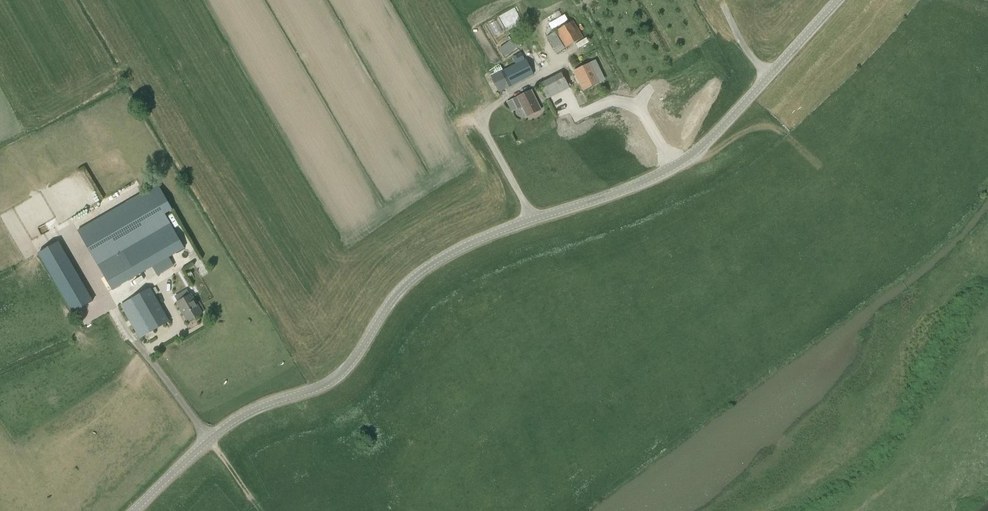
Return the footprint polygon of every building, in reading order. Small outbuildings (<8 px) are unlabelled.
[(573,20),(547,36),(557,53),(583,37),(573,20)] [(505,57),(522,45),(516,37),(499,48),(505,57)] [(580,47),(589,42),(587,37),(577,43),(580,47)] [(525,60),(521,53),(513,57),(516,64),(491,76),(499,92),(534,75),(526,59),(525,60)] [(585,89),(599,82),(590,64),(576,71),(585,89)] [(547,99),(570,88),(562,72),(540,83),(547,99)] [(527,117),(541,110),(532,90),(517,97),(527,117)] [(158,185),(78,231),(112,290),(154,266),(157,271),(165,267),(162,262),(185,249),(165,215),(173,210),(158,185)] [(46,244),(54,240),(46,224),(38,228),(46,244)] [(78,276),(58,288),(73,314),(93,302),(78,276)] [(140,339),(170,321),(151,288),(121,305),(140,339)] [(192,293),(176,303),(188,323),(204,313),(192,293)]
